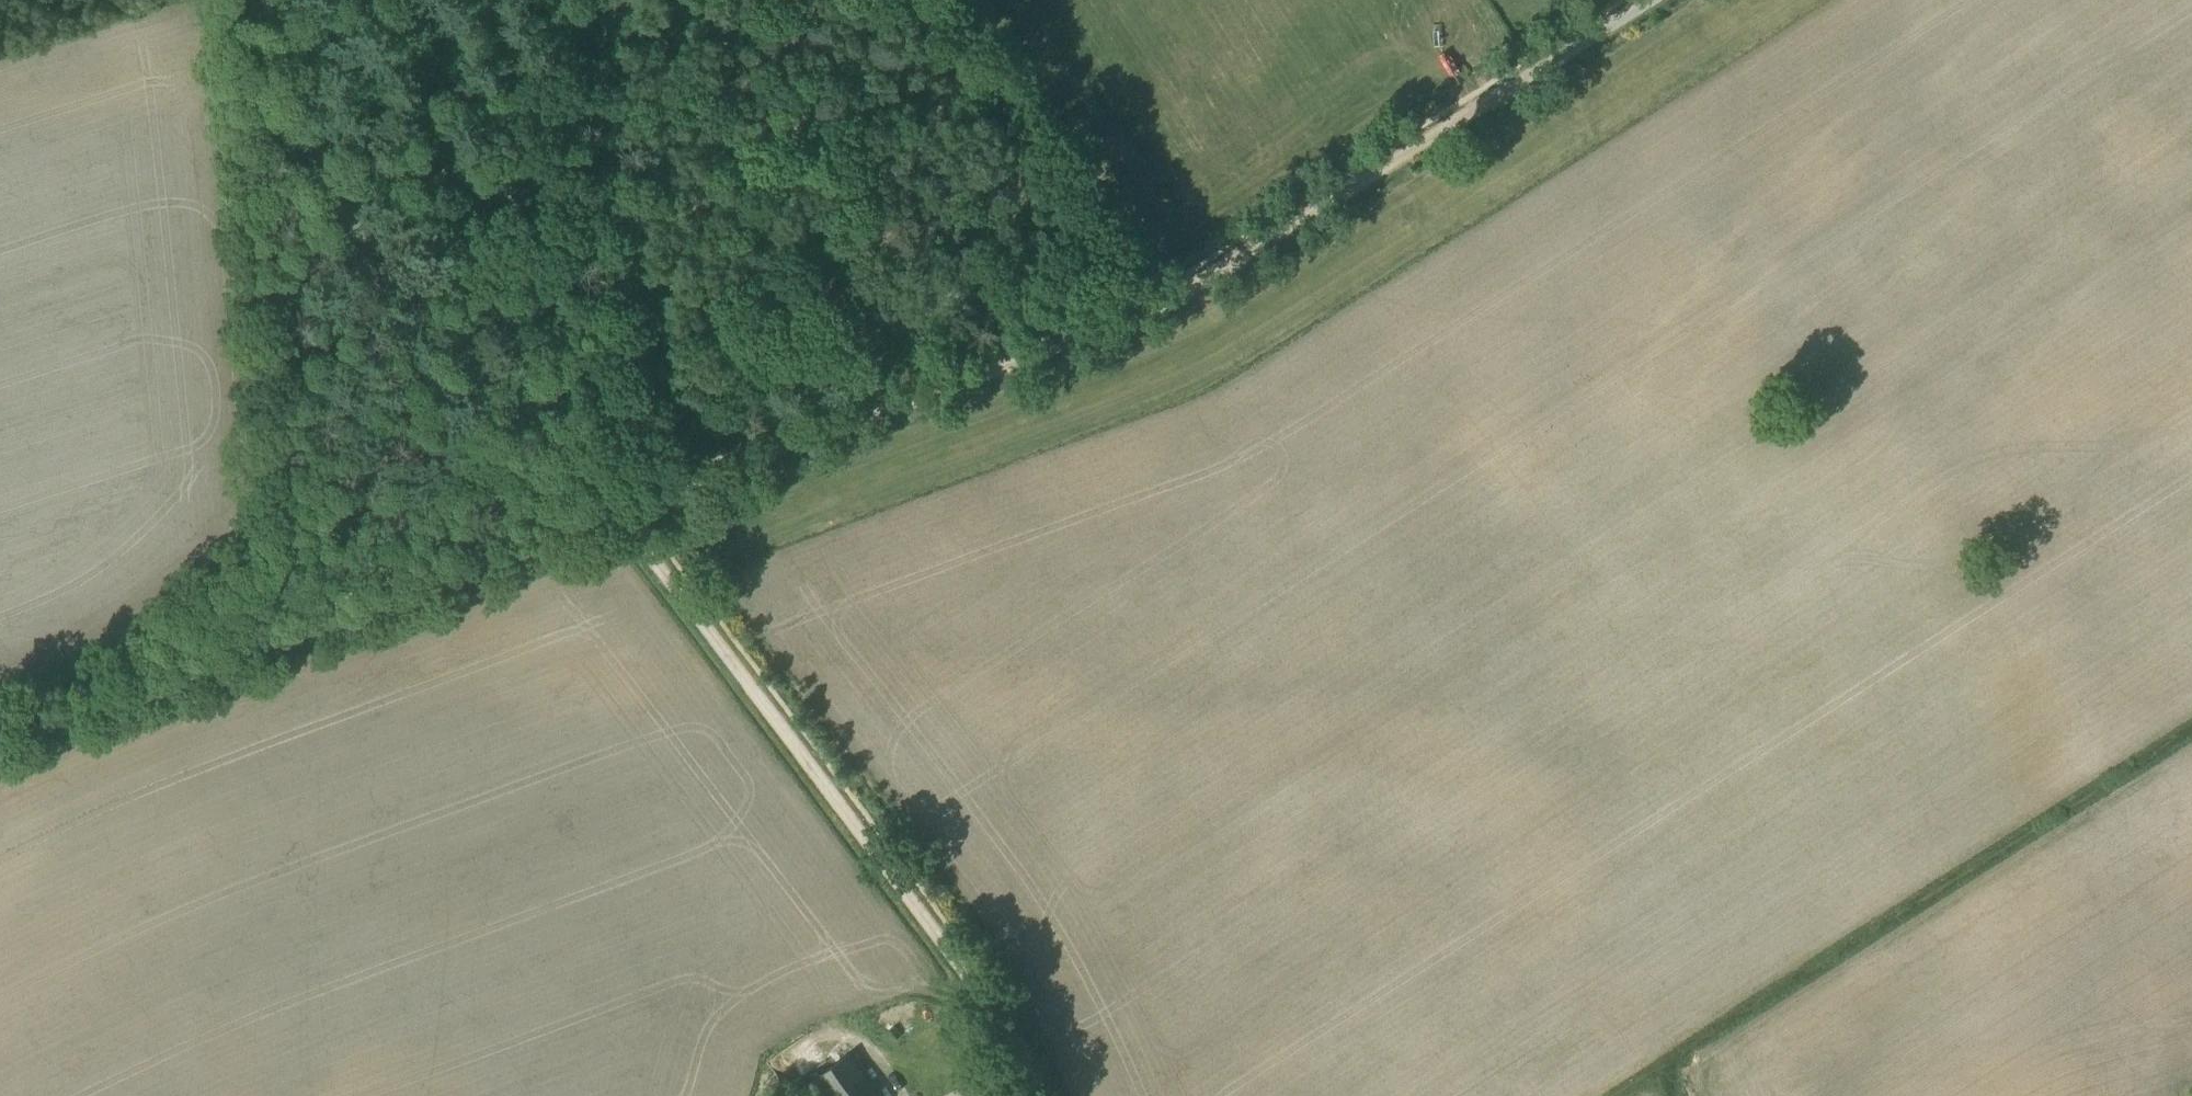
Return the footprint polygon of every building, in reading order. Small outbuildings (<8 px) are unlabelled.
[(854,1050),(790,1095),(886,1095),(854,1050)]
